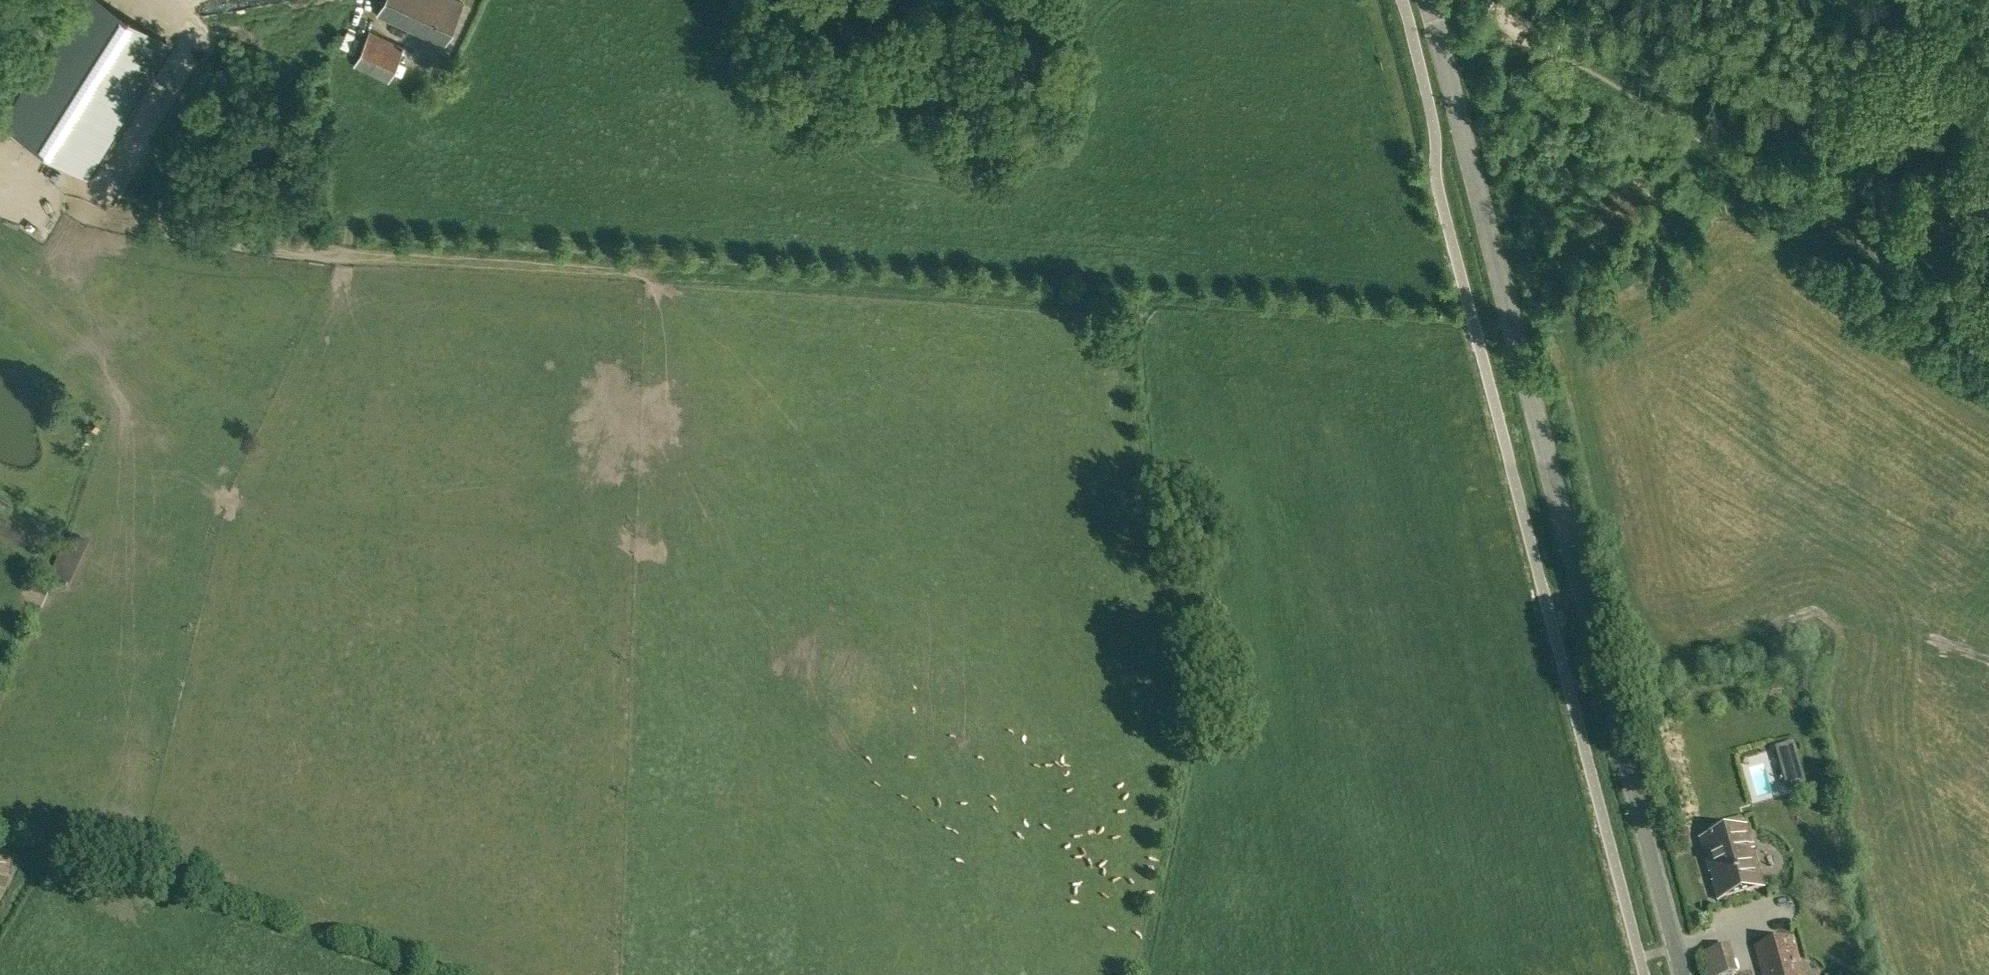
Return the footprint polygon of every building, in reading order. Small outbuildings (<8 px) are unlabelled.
[(174,45),(102,0),(79,0),(0,125),(89,179),(174,45)] [(460,0),(384,0),(378,13),(445,44),(464,2),(460,0)] [(405,46),(370,31),(355,65),(389,80),(405,46)] [(1794,742),(1774,747),(1786,790),(1806,784),(1794,742)] [(1718,900),(1764,886),(1747,825),(1700,838),(1710,872),(1716,870),(1718,880),(1713,882),(1718,900)] [(1791,937),(1778,941),(1781,948),(1770,951),(1768,944),(1755,948),(1763,974),(1802,974),(1791,937)]
